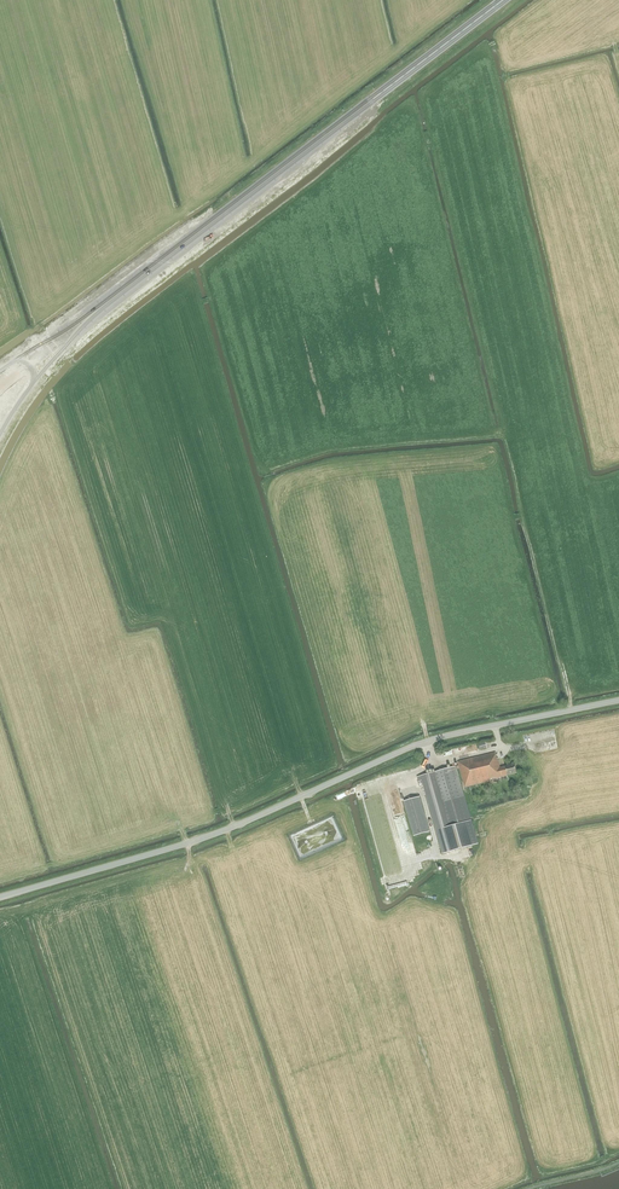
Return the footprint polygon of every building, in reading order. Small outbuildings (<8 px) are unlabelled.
[(480,750),(487,748),(485,742),(478,744),(480,750)] [(444,853),(478,844),(457,769),(460,768),(465,787),(501,778),(500,777),(516,773),(514,764),(500,767),(497,758),(495,752),(458,762),(459,766),(456,767),(456,766),(431,773),(417,777),(419,782),(423,780),(427,792),(426,792),(444,853)] [(419,797),(405,801),(415,836),(429,832),(419,797)] [(440,863),(439,863),(437,865),(436,865),(436,868),(436,869),(438,872),(437,872),(438,872),(441,873),(442,873),(445,871),(445,870),(446,867),(446,866),(445,866),(444,865),(444,864),(443,863),(440,863)]
